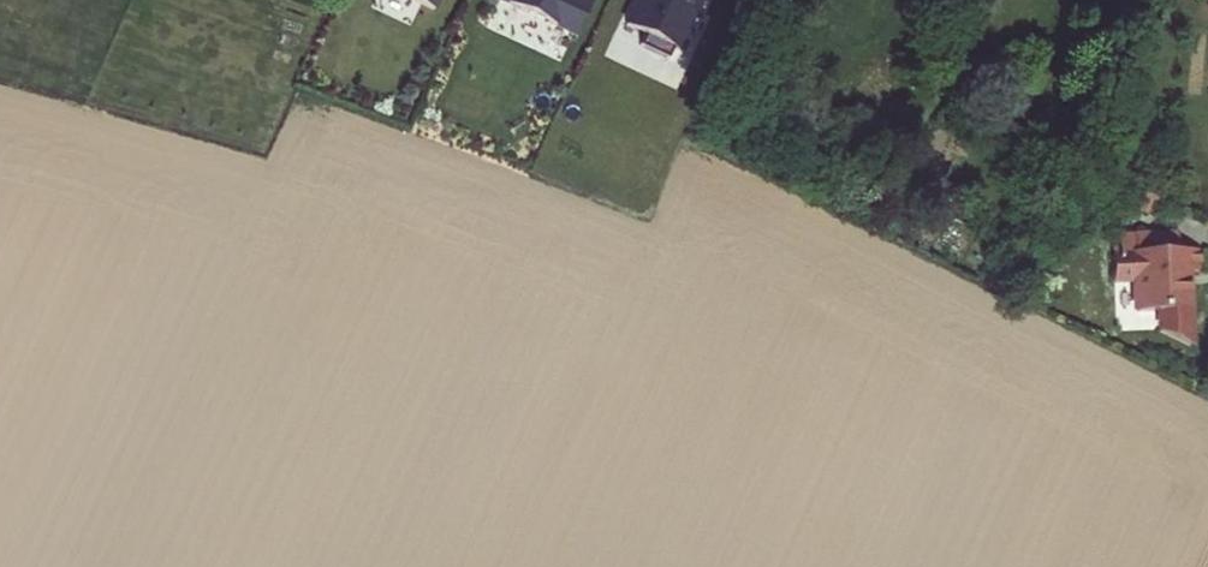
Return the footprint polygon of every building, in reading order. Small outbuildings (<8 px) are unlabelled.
[(597,6),(583,0),(503,0),(502,2),(531,16),(532,13),(553,23),(552,26),(581,40),(597,6)] [(675,61),(699,9),(704,11),(709,0),(645,0),(631,27),(651,36),(646,47),(675,61)] [(1140,180),(1133,197),(1156,206),(1162,189),(1140,180)] [(1152,226),(1152,243),(1185,242),(1184,225),(1152,226)] [(1144,304),(1195,302),(1193,264),(1205,264),(1204,241),(1185,242),(1152,243),(1152,226),(1141,226),(1142,248),(1118,249),(1119,273),(1143,272),(1144,304)]
